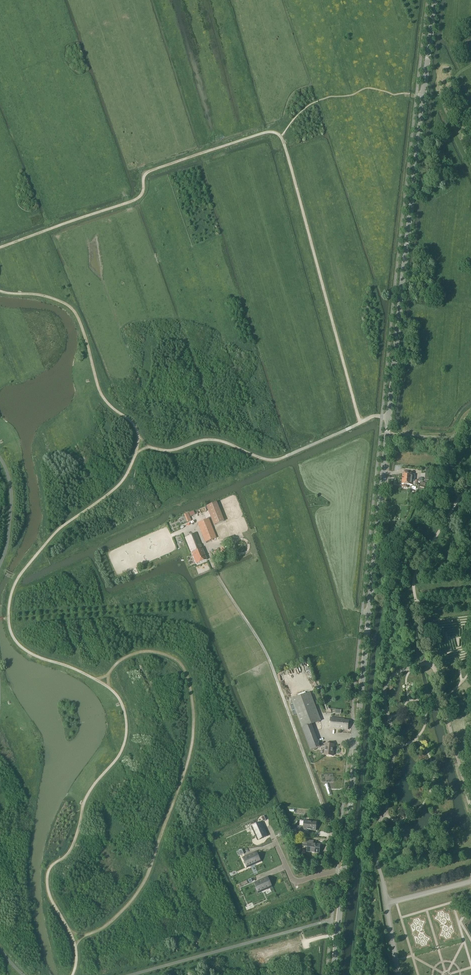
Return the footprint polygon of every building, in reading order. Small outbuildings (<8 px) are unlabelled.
[(403,474),(402,479),(414,481),(414,480),(415,475),(408,474),(409,471),(404,471),(403,474)] [(414,481),(402,479),(402,485),(402,488),(407,488),(407,485),(413,486),(413,484),(418,485),(418,483),(420,484),(420,482),(421,482),(420,485),(419,485),(418,491),(417,490),(416,491),(416,492),(421,494),(422,490),(424,490),(426,484),(423,483),(423,481),(414,480),(414,481)] [(206,507),(214,525),(223,522),(216,503),(206,507)] [(216,538),(208,519),(198,523),(205,542),(216,538)] [(185,538),(196,564),(206,560),(196,534),(185,538)] [(291,700),(310,751),(320,747),(311,725),(321,721),(310,693),(291,700)] [(330,718),(329,728),(347,730),(348,721),(344,720),(344,719),(330,718)] [(334,745),(325,744),(324,755),(333,756),(334,745)] [(297,826),(297,829),(294,829),(294,832),(305,833),(305,830),(316,831),(316,822),(304,821),(303,827),(297,826)] [(257,839),(266,834),(261,822),(251,826),(257,839)] [(307,847),(307,850),(307,852),(319,853),(320,845),(310,844),(310,841),(302,840),(301,846),(307,847)] [(242,858),(246,868),(259,862),(254,853),(242,858)] [(270,888),(266,878),(253,884),(258,893),(270,888)]
